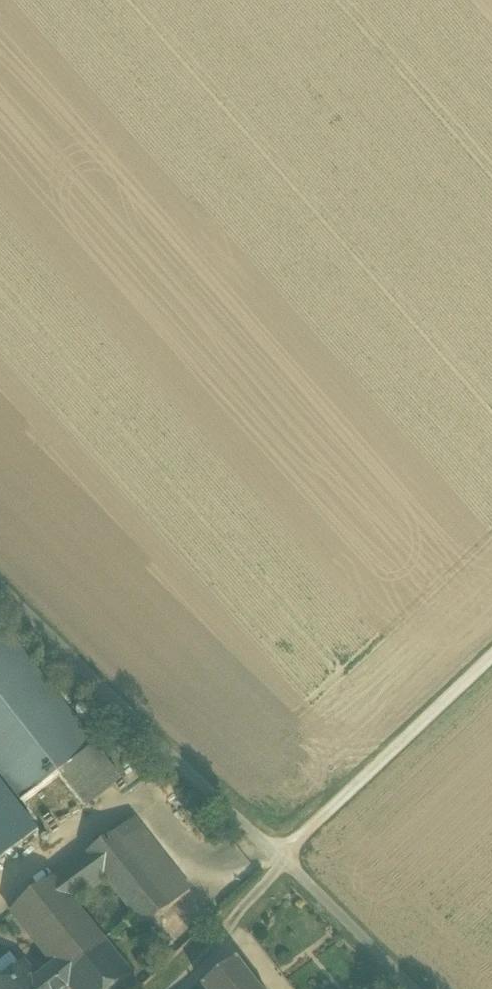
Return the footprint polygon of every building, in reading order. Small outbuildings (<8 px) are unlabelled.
[(8,631),(0,637),(0,771),(21,799),(22,800),(46,831),(84,802),(120,774),(8,631)] [(178,879),(132,820),(118,831),(165,890),(178,879)] [(118,831),(89,852),(108,877),(148,927),(175,903),(165,890),(118,831)] [(108,877),(89,852),(77,861),(97,886),(108,877)] [(77,861),(56,877),(75,902),(97,886),(77,861)] [(75,902),(56,877),(11,912),(54,967),(61,977),(105,940),(75,902)] [(178,879),(165,890),(175,903),(189,893),(178,879)] [(61,977),(69,987),(71,988),(114,988),(131,975),(105,940),(61,977)] [(203,988),(258,988),(237,962),(203,988)] [(23,964),(0,983),(0,988),(67,988),(69,987),(61,977),(54,967),(37,981),(23,964)]
